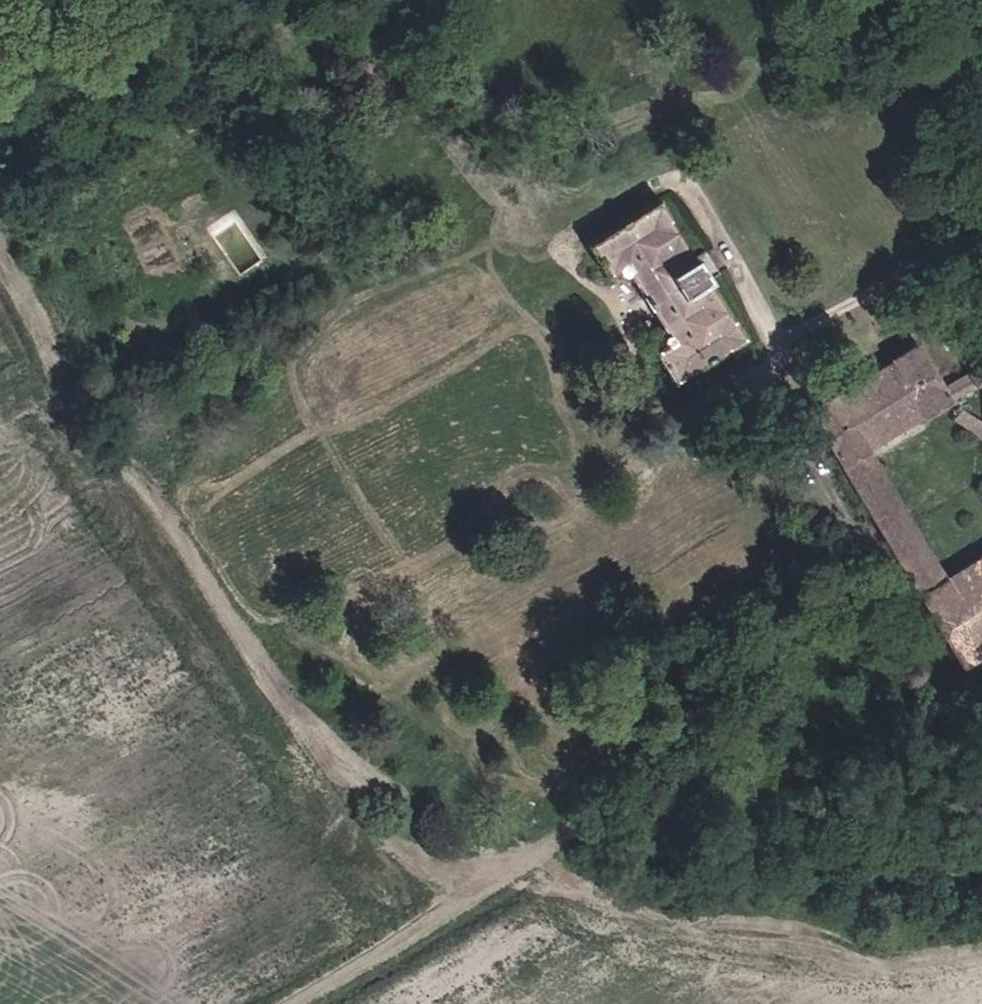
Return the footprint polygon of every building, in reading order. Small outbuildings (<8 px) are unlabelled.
[(677,191),(608,230),(624,257),(636,250),(643,259),(652,253),(691,317),(681,323),(684,329),(673,336),(692,370),(760,330),(677,191)] [(981,680),(981,547),(951,562),(884,436),(938,406),(942,413),(981,392),(981,363),(962,374),(939,329),(909,345),(911,349),(854,377),(851,372),(823,388),(973,684),(981,680)]
